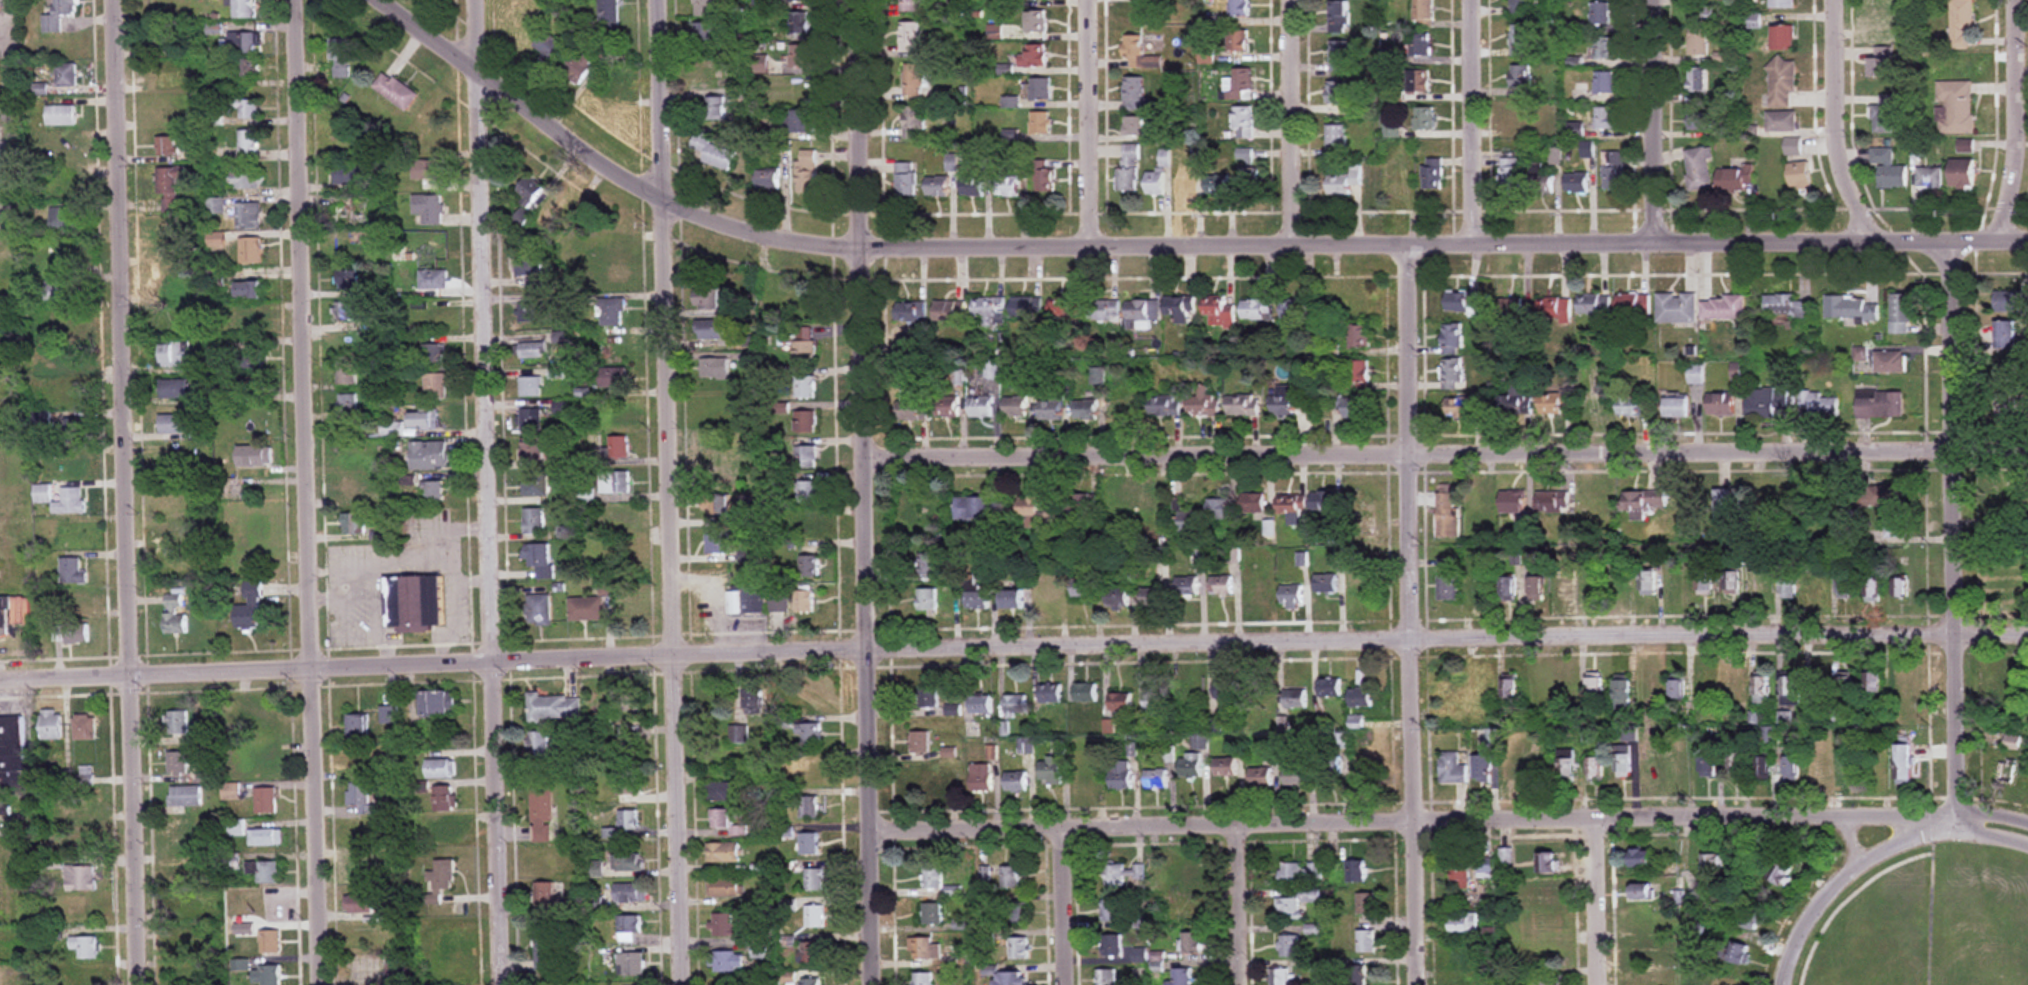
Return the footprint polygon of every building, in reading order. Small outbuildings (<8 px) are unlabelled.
[(54,15),(42,15),(43,33),(61,33),(61,16),(76,16),(76,0),(54,0),(54,15)] [(257,20),(257,0),(237,0),(237,20),(257,20)] [(599,24),(608,24),(608,30),(619,30),(619,0),(599,0),(599,24)] [(694,16),(715,16),(715,0),(694,0),(694,16)] [(922,12),(922,0),(900,0),(900,12),(922,12)] [(1249,0),(1229,0),(1229,18),(1249,18),(1249,0)] [(1414,28),(1434,28),(1433,0),(1414,0),(1414,28)] [(1512,14),(1530,14),(1530,0),(1512,0),(1512,14)] [(1797,9),(1797,0),(1770,0),(1770,9),(1797,9)] [(1871,31),(1891,31),(1891,0),(1871,0),(1871,31)] [(1973,50),(1973,0),(1951,0),(1951,50),(1973,50)] [(1348,1),(1328,1),(1328,34),(1348,34),(1348,1)] [(1591,2),(1591,25),(1610,25),(1610,2),(1591,2)] [(1691,24),(1715,24),(1715,6),(1691,6),(1691,24)] [(1027,34),(1046,34),(1046,10),(1027,10),(1027,34)] [(809,12),(789,12),(789,36),(809,36),(809,12)] [(716,22),(694,22),(694,43),(716,43),(716,22)] [(920,53),(920,22),(900,22),(900,53),(920,53)] [(1510,58),(1531,58),(1531,26),(1510,26),(1510,58)] [(1773,26),(1773,50),(1795,50),(1795,26),(1773,26)] [(175,48),(175,30),(151,30),(151,48),(175,48)] [(1689,56),(1708,56),(1708,30),(1689,30),(1689,56)] [(533,47),(554,63),(566,46),(545,31),(533,47)] [(1230,52),(1248,52),(1248,31),(1230,31),(1230,52)] [(257,33),(229,33),(229,54),(257,54),(257,33)] [(1411,57),(1430,57),(1430,34),(1411,34),(1411,57)] [(1143,35),(1124,35),(1124,58),(1130,58),(1130,68),(1163,68),(1163,56),(1143,56),(1143,35)] [(1596,60),(1615,60),(1615,38),(1596,38),(1596,60)] [(351,78),(351,39),(330,39),(330,78),(351,78)] [(1329,73),(1349,73),(1349,41),(1329,41),(1329,73)] [(1020,68),(1047,68),(1047,45),(1020,45),(1020,68)] [(790,46),(790,68),(812,68),(812,46),(790,46)] [(1892,48),(1871,48),(1871,80),(1892,80),(1892,48)] [(560,70),(580,84),(593,64),(573,51),(560,70)] [(767,72),(767,57),(753,57),(753,72),(767,72)] [(258,60),(244,60),(244,79),(258,78),(258,60)] [(1797,93),(1797,60),(1771,60),(1771,108),(1791,108),(1791,93),(1797,93)] [(56,64),(56,87),(77,87),(77,64),(56,64)] [(727,87),(727,65),(703,65),(703,87),(727,87)] [(923,65),(904,65),(904,97),(923,97),(923,65)] [(1531,66),(1511,66),(1511,89),(1531,89),(1531,66)] [(1709,68),(1690,68),(1690,94),(1709,94),(1709,68)] [(1252,100),(1252,69),(1233,69),(1233,78),(1223,78),(1223,100),(1252,100)] [(419,96),(385,71),(373,88),(406,112),(419,96)] [(620,109),(620,72),(602,72),(602,109),(620,109)] [(1410,72),(1410,94),(1430,94),(1430,72),(1410,72)] [(1596,95),(1615,95),(1615,73),(1596,73),(1596,95)] [(1124,110),(1149,110),(1149,98),(1144,98),(1144,77),(1124,77),(1124,110)] [(1050,101),(1050,79),(1031,78),(1030,100),(1050,101)] [(1347,104),(1347,81),(1327,82),(1327,104),(1347,104)] [(1937,83),(1938,135),(1975,135),(1974,82),(1937,83)] [(1879,106),(1872,106),(1872,134),(1898,134),(1898,95),(1879,95),(1879,106)] [(726,97),(705,97),(705,121),(726,121),(726,97)] [(240,121),(258,121),(258,101),(233,101),(233,110),(240,110),(240,121)] [(46,126),(76,126),(76,106),(46,106),(46,126)] [(1507,106),(1507,137),(1528,137),(1528,106),(1507,106)] [(924,107),(904,107),(904,139),(924,139),(924,107)] [(1253,139),(1253,107),(1233,107),(1233,139),(1253,139)] [(1596,108),(1596,131),(1616,131),(1616,108),(1596,108)] [(1415,130),(1435,130),(1435,109),(1415,109),(1415,130)] [(815,111),(793,111),(793,134),(815,134),(815,111)] [(1050,134),(1050,112),(1030,111),(1030,134),(1050,134)] [(1690,112),(1690,131),(1716,131),(1716,112),(1690,112)] [(1797,132),(1797,112),(1767,112),(1767,132),(1797,132)] [(1144,116),(1124,116),(1124,136),(1147,136),(1147,126),(1144,126),(1144,116)] [(1346,158),(1346,125),(1326,125),(1326,158),(1346,158)] [(1399,137),(1399,126),(1385,126),(1385,137),(1399,137)] [(258,131),(239,131),(239,157),(258,157),(258,131)] [(711,145),(714,136),(697,131),(691,148),(706,152),(703,164),(731,172),(736,152),(711,145)] [(352,133),(334,133),(334,152),(352,152),(352,133)] [(156,157),(177,157),(177,137),(156,137),(156,157)] [(1786,138),(1786,157),(1802,157),(1802,138),(1786,138)] [(1413,158),(1413,143),(1401,143),(1401,158),(1413,158)] [(1581,159),(1594,159),(1594,143),(1581,143),(1581,159)] [(1116,169),(1116,192),(1138,192),(1139,145),(1123,145),(1122,169),(1116,169)] [(1684,151),(1690,192),(1714,188),(1707,147),(1684,151)] [(1880,165),(1880,189),(1907,189),(1907,167),(1893,167),(1893,148),(1871,148),(1871,165),(1880,165)] [(1237,162),(1252,161),(1252,149),(1237,149),(1237,162)] [(798,195),(817,195),(817,151),(798,151),(798,195)] [(1624,190),(1624,152),(1603,152),(1603,190),(1624,190)] [(1442,159),(1422,159),(1423,190),(1442,190),(1442,159)] [(1520,190),(1520,159),(1500,159),(1500,190),(1520,190)] [(1951,160),(1951,187),(1975,187),(1975,160),(1951,160)] [(422,189),(442,189),(442,161),(414,161),(414,180),(422,180),(422,189)] [(1811,189),(1810,161),(1789,162),(1790,189),(1811,189)] [(1328,196),(1350,196),(1350,185),(1360,185),(1360,162),(1351,162),(1351,175),(1328,175),(1328,196)] [(896,197),(916,197),(915,163),(895,164),(896,197)] [(1531,195),(1553,195),(1553,174),(1543,174),(1543,164),(1531,164),(1531,195)] [(363,185),(363,165),(334,165),(334,185),(363,185)] [(1261,190),(1261,168),(1240,168),(1240,190),(1261,190)] [(1718,168),(1718,190),(1753,190),(1753,168),(1718,168)] [(181,213),(181,169),(157,169),(158,213),(181,213)] [(1943,169),(1917,169),(1917,189),(1943,189),(1943,169)] [(757,170),(757,190),(779,190),(779,170),(757,170)] [(1037,170),(1037,193),(1054,193),(1054,170),(1037,170)] [(1165,196),(1165,171),(1147,171),(1147,196),(1165,196)] [(234,172),(234,188),(263,188),(263,172),(234,172)] [(1588,193),(1588,173),(1566,173),(1566,193),(1588,193)] [(949,197),(949,176),(927,176),(927,197),(949,197)] [(1174,195),(1196,195),(1196,176),(1174,176),(1174,195)] [(1205,176),(1205,195),(1227,195),(1227,176),(1205,176)] [(984,177),(962,177),(962,196),(984,196),(984,177)] [(52,200),(79,200),(79,178),(52,178),(52,200)] [(1019,178),(996,178),(996,197),(1019,197),(1019,178)] [(442,225),(442,196),(414,196),(414,214),(423,214),(423,225),(442,225)] [(366,202),(333,202),(333,227),(366,227),(366,202)] [(260,203),(237,203),(237,230),(260,230),(260,203)] [(79,209),(50,209),(50,236),(79,236),(79,209)] [(181,224),(160,224),(160,256),(181,256),(181,224)] [(261,264),(261,238),(240,238),(240,264),(261,264)] [(360,241),(337,241),(337,258),(360,258),(360,241)] [(543,275),(543,257),(515,257),(515,275),(543,275)] [(359,270),(337,270),(337,288),(359,288),(359,270)] [(420,288),(447,288),(447,270),(420,270),(420,288)] [(161,272),(161,298),(183,298),(183,272),(161,272)] [(543,278),(527,278),(527,290),(543,290),(543,278)] [(44,282),(44,303),(76,303),(76,282),(44,282)] [(236,299),(261,299),(261,283),(236,283),(236,299)] [(719,309),(719,289),(694,289),(694,309),(719,309)] [(1339,312),(1363,312),(1363,291),(1339,291),(1339,312)] [(1478,313),(1478,291),(1446,291),(1446,313),(1478,313)] [(2027,312),(2027,291),(1995,291),(1995,312),(2027,312)] [(1657,293),(1657,322),(1696,322),(1696,293),(1657,293)] [(1649,313),(1649,294),(1616,294),(1616,313),(1649,313)] [(1795,294),(1766,294),(1766,317),(1812,317),(1812,301),(1795,301),(1795,294)] [(1891,294),(1891,335),(1911,335),(1911,294),(1891,294)] [(1578,295),(1578,314),(1610,314),(1610,295),(1578,295)] [(1012,318),(1042,318),(1042,297),(1012,297),(1012,318)] [(1050,297),(1050,317),(1081,317),(1081,297),(1050,297)] [(1195,297),(1165,297),(1165,316),(1175,316),(1175,324),(1189,324),(1189,314),(1195,314),(1195,297)] [(1745,320),(1745,297),(1701,297),(1701,320),(1745,320)] [(1826,297),(1825,319),(1878,321),(1879,298),(1826,297)] [(984,326),(1005,326),(1005,298),(973,298),(973,317),(984,317),(984,326)] [(1522,298),(1500,298),(1500,319),(1522,319),(1522,298)] [(1538,319),(1570,319),(1570,298),(1538,298),(1538,319)] [(623,299),(601,299),(601,325),(623,325),(623,299)] [(1272,320),(1272,299),(1242,299),(1242,320),(1272,320)] [(1281,299),(1281,320),(1309,320),(1309,299),(1281,299)] [(1120,300),(1088,300),(1088,320),(1120,320),(1120,300)] [(1138,327),(1138,321),(1160,321),(1160,300),(1127,300),(1127,327),(1138,327)] [(1210,317),(1209,325),(1235,325),(1236,301),(1204,300),(1204,317),(1210,317)] [(366,320),(366,301),(334,301),(334,320),(366,320)] [(965,301),(934,301),(934,322),(965,322),(965,301)] [(925,322),(925,302),(896,302),(896,322),(925,322)] [(545,303),(518,303),(518,323),(545,323),(545,303)] [(266,314),(241,314),(241,335),(266,335),(266,314)] [(722,321),(697,321),(697,339),(722,339),(722,321)] [(1996,349),(2019,349),(2019,321),(1996,321),(1996,349)] [(1349,324),(1348,347),(1368,348),(1369,324),(1349,324)] [(1462,324),(1440,324),(1440,355),(1462,355),(1462,324)] [(364,339),(333,339),(333,358),(364,358),(364,339)] [(815,363),(815,341),(794,341),(794,363),(815,363)] [(520,343),(520,358),(546,358),(546,343),(520,343)] [(186,367),(186,344),(161,344),(161,367),(186,367)] [(423,344),(423,364),(445,364),(445,344),(423,344)] [(263,370),(263,350),(241,350),(241,370),(263,370)] [(1874,373),(1906,373),(1906,351),(1874,351),(1874,373)] [(2017,357),(1995,357),(1995,384),(2017,384),(2017,357)] [(1440,389),(1463,389),(1463,358),(1440,358),(1440,389)] [(700,359),(700,379),(729,379),(729,359),(700,359)] [(1340,362),(1340,390),(1369,390),(1369,362),(1340,362)] [(339,385),(357,385),(357,365),(339,365),(339,385)] [(1687,385),(1704,385),(1704,365),(1687,365),(1687,385)] [(628,387),(628,367),(601,367),(601,387),(628,387)] [(426,399),(447,399),(447,373),(426,373),(426,399)] [(795,399),(815,399),(815,376),(795,376),(795,399)] [(541,377),(520,377),(520,397),(541,397),(541,377)] [(268,395),(268,379),(236,379),(236,395),(268,395)] [(161,380),(161,400),(189,400),(189,380),(161,380)] [(1510,395),(1499,395),(1499,413),(1531,413),(1531,385),(1510,385),(1510,395)] [(1208,386),(1188,386),(1188,416),(1219,416),(1219,397),(1208,397),(1208,386)] [(1273,386),(1273,417),(1293,417),(1293,407),(1312,407),(1311,386),(1273,386)] [(907,388),(907,408),(898,409),(898,421),(927,420),(927,388),(907,388)] [(1111,400),(1111,420),(1141,420),(1141,389),(1121,389),(1121,400),(1111,400)] [(1775,417),(1775,410),(1788,410),(1788,389),(1747,389),(1747,417),(1775,417)] [(1838,418),(1838,398),(1821,398),(1821,391),(1800,391),(1800,418),(1838,418)] [(1904,391),(1856,391),(1856,417),(1904,417),(1904,391)] [(1539,392),(1539,414),(1564,414),(1564,406),(1570,406),(1570,392),(1539,392)] [(1734,393),(1708,393),(1708,415),(1734,415),(1734,393)] [(358,412),(358,394),(338,394),(338,412),(358,412)] [(2027,413),(2027,394),(1995,394),(1995,413),(2027,413)] [(1258,416),(1258,395),(1227,395),(1227,416),(1258,416)] [(957,416),(957,397),(935,397),(935,416),(957,416)] [(969,417),(993,417),(993,397),(969,397),(969,417)] [(1005,397),(1005,415),(1028,415),(1028,397),(1005,397)] [(1180,416),(1180,397),(1149,397),(1149,416),(1180,416)] [(1689,418),(1689,397),(1665,397),(1665,418),(1689,418)] [(1333,418),(1367,418),(1367,398),(1333,398),(1333,418)] [(1447,417),(1481,417),(1481,399),(1447,399),(1447,417)] [(1644,417),(1644,399),(1617,399),(1617,416),(1644,417)] [(1039,421),(1062,421),(1062,400),(1039,400),(1039,421)] [(1075,419),(1096,419),(1096,400),(1075,400),(1075,419)] [(606,422),(630,422),(630,401),(606,401),(606,422)] [(521,432),(541,432),(541,409),(521,409),(521,432)] [(409,411),(409,429),(439,429),(439,411),(409,411)] [(796,433),(816,433),(816,411),(796,411),(796,433)] [(160,434),(187,434),(187,415),(160,415),(160,434)] [(64,437),(85,437),(85,419),(64,419),(64,437)] [(403,436),(403,423),(383,423),(383,436),(403,436)] [(603,457),(628,457),(628,436),(609,436),(609,448),(603,448),(603,457)] [(545,438),(522,438),(522,460),(545,460),(545,438)] [(447,441),(411,441),(411,470),(447,470),(447,441)] [(271,465),(271,446),(237,446),(237,465),(271,465)] [(816,468),(816,446),(795,446),(795,468),(816,468)] [(703,474),(724,474),(724,450),(703,450),(703,474)] [(159,453),(158,475),(185,476),(186,453),(159,453)] [(630,492),(630,471),(601,471),(601,492),(630,492)] [(524,496),(546,496),(546,475),(524,475),(524,496)] [(817,480),(796,480),(796,503),(817,503),(817,480)] [(423,482),(423,500),(444,500),(444,482),(423,482)] [(84,513),(84,487),(62,487),(62,502),(52,502),(52,485),(35,485),(35,503),(52,503),(52,514),(84,513)] [(593,486),(580,486),(580,501),(593,501),(593,486)] [(1857,506),(1904,506),(1904,486),(1857,486),(1857,506)] [(1734,489),(1715,489),(1715,518),(1747,518),(1747,496),(1734,496),(1734,489)] [(1766,523),(1783,524),(1783,512),(1792,513),(1793,490),(1770,489),(1770,499),(1753,498),(1753,516),(1766,516),(1766,523)] [(1525,490),(1501,490),(1501,513),(1525,513),(1525,490)] [(1131,491),(1102,491),(1102,511),(1131,511),(1131,491)] [(1437,538),(1459,538),(1459,491),(1437,491),(1437,538)] [(1536,491),(1536,512),(1570,512),(1570,491),(1536,491)] [(1664,491),(1622,491),(1622,511),(1632,510),(1632,520),(1648,520),(1647,508),(1664,508),(1664,491)] [(1377,515),(1377,492),(1356,492),(1356,527),(1368,527),(1368,515),(1377,515)] [(1094,493),(1068,493),(1068,513),(1094,513),(1094,493)] [(1242,513),(1266,513),(1266,493),(1242,493),(1242,513)] [(729,517),(729,495),(705,495),(705,517),(729,517)] [(1138,495),(1138,516),(1163,516),(1163,495),(1138,495)] [(1278,514),(1289,514),(1289,525),(1304,525),(1304,495),(1278,495),(1278,514)] [(1003,496),(955,496),(955,519),(1003,519),(1003,496)] [(1026,528),(1051,528),(1051,504),(1042,504),(1042,496),(1018,496),(1018,516),(1026,516),(1026,528)] [(1207,518),(1231,518),(1231,499),(1207,499),(1207,518)] [(1200,510),(1182,510),(1182,500),(1174,500),(1174,533),(1200,533),(1200,510)] [(1334,513),(1334,500),(1311,500),(1311,513),(1334,513)] [(601,503),(601,521),(630,521),(630,503),(601,503)] [(524,509),(524,535),(545,535),(545,509),(524,509)] [(1885,538),(1907,538),(1907,512),(1885,512),(1885,538)] [(364,534),(364,513),(343,513),(343,534),(364,534)] [(187,533),(187,517),(156,517),(156,533),(187,533)] [(705,553),(730,553),(730,531),(705,531),(705,553)] [(537,579),(551,579),(551,543),(524,543),(524,566),(537,566),(537,579)] [(919,575),(937,575),(937,553),(919,553),(919,575)] [(800,576),(818,576),(818,555),(800,555),(800,576)] [(60,559),(60,584),(87,584),(87,572),(80,572),(80,559),(60,559)] [(1437,573),(1437,601),(1457,601),(1457,559),(1437,559),(1437,573)] [(1347,566),(1347,592),(1378,592),(1378,566),(1347,566)] [(1641,570),(1641,596),(1657,596),(1657,570),(1641,570)] [(1714,571),(1698,571),(1698,596),(1714,596),(1714,571)] [(1726,596),(1740,596),(1740,571),(1726,571),(1726,596)] [(1316,575),(1316,594),(1337,594),(1337,575),(1316,575)] [(1572,600),(1572,575),(1558,575),(1558,600),(1572,600)] [(1600,575),(1583,575),(1583,600),(1600,600),(1600,575)] [(1797,599),(1797,575),(1781,575),(1781,599),(1797,599)] [(1807,595),(1824,593),(1822,575),(1805,577),(1807,595)] [(1837,575),(1837,599),(1852,599),(1852,575),(1837,575)] [(386,577),(387,632),(443,631),(442,576),(386,577)] [(1211,576),(1211,595),(1232,595),(1232,576),(1211,576)] [(1544,576),(1530,576),(1530,601),(1544,601),(1544,576)] [(1197,577),(1177,577),(1177,595),(1197,595),(1197,577)] [(1515,577),(1503,577),(1503,601),(1515,601),(1515,577)] [(1879,603),(1879,577),(1865,577),(1865,603),(1879,603)] [(1893,597),(1908,597),(1908,577),(1893,577),(1893,597)] [(1073,578),(1073,598),(1094,598),(1094,578),(1073,578)] [(599,594),(612,594),(612,579),(599,579),(599,594)] [(1059,579),(1037,579),(1037,599),(1059,599),(1059,579)] [(245,581),(245,605),(235,605),(235,628),(261,628),(261,581),(245,581)] [(789,614),(788,586),(728,586),(729,614),(789,614)] [(1302,586),(1281,586),(1281,607),(1302,607),(1302,586)] [(1141,606),(1163,606),(1163,587),(1141,587),(1141,606)] [(795,588),(795,613),(813,613),(813,588),(795,588)] [(936,588),(918,588),(918,611),(936,611),(936,588)] [(1107,588),(1107,608),(1128,608),(1128,588),(1107,588)] [(1023,609),(1023,589),(1001,589),(1001,609),(1023,609)] [(68,612),(87,612),(87,590),(68,590),(68,612)] [(967,609),(988,609),(988,591),(967,591),(967,609)] [(164,594),(164,633),(184,633),(184,594),(164,594)] [(526,626),(551,626),(551,595),(526,595),(526,626)] [(9,639),(9,598),(0,598),(0,639),(9,639)] [(604,598),(570,598),(570,621),(604,621),(604,598)] [(53,625),(53,644),(87,644),(87,625),(53,625)] [(1808,671),(1808,699),(1822,699),(1822,671),(1808,671)] [(1882,672),(1865,672),(1865,691),(1882,691),(1882,672)] [(1909,672),(1894,672),(1894,692),(1909,692),(1909,672)] [(1473,676),(1473,700),(1492,700),(1492,676),(1473,676)] [(1835,676),(1835,695),(1853,695),(1853,676),(1835,676)] [(1588,704),(1602,704),(1602,677),(1588,677),(1588,704)] [(1754,704),(1769,704),(1769,677),(1754,677),(1754,704)] [(1797,677),(1782,677),(1782,703),(1797,703),(1797,677)] [(1448,678),(1448,699),(1465,699),(1465,678),(1448,678)] [(1517,678),(1504,678),(1504,698),(1517,698),(1517,678)] [(1319,679),(1319,699),(1340,699),(1340,679),(1319,679)] [(1631,679),(1615,679),(1615,712),(1631,712),(1631,679)] [(1643,708),(1660,707),(1659,679),(1643,679),(1643,708)] [(1685,679),(1671,679),(1671,699),(1685,699),(1685,679)] [(1714,679),(1698,679),(1698,699),(1714,699),(1714,679)] [(1742,679),(1725,679),(1725,700),(1742,700),(1742,679)] [(1235,700),(1235,680),(1214,680),(1214,700),(1235,700)] [(1097,684),(1075,684),(1075,702),(1097,702),(1097,684)] [(1040,702),(1061,702),(1061,685),(1040,685),(1040,702)] [(919,687),(919,707),(938,707),(938,687),(919,687)] [(744,714),(764,714),(764,689),(744,689),(744,714)] [(1145,712),(1167,712),(1167,689),(1145,689),(1145,712)] [(1250,689),(1250,712),(1270,712),(1270,689),(1250,689)] [(1284,708),(1306,708),(1306,689),(1284,689),(1284,708)] [(1372,689),(1349,689),(1349,707),(1372,707),(1372,689)] [(421,691),(421,715),(454,715),(454,691),(421,691)] [(540,697),(540,692),(528,693),(528,723),(581,722),(580,696),(540,697)] [(1109,712),(1132,712),(1132,692),(1109,692),(1109,712)] [(621,741),(638,741),(639,694),(620,694),(620,713),(631,713),(631,726),(621,726),(621,741)] [(992,713),(991,695),(970,696),(970,714),(992,713)] [(1006,717),(1026,717),(1026,695),(1006,695),(1006,717)] [(379,706),(379,725),(397,725),(397,706),(379,706)] [(41,740),(61,740),(61,710),(41,710),(41,740)] [(186,711),(166,711),(166,733),(186,733),(186,711)] [(95,715),(73,715),(73,740),(95,740),(95,715)] [(367,740),(367,715),(345,715),(345,740),(367,740)] [(37,788),(36,758),(23,758),(22,717),(0,717),(0,789),(37,788)] [(1221,731),(1220,718),(1209,719),(1210,731),(1221,731)] [(821,745),(821,723),(796,723),(796,736),(801,736),(801,745),(821,745)] [(729,726),(729,743),(747,743),(747,726),(729,726)] [(1761,742),(1777,742),(1777,727),(1761,727),(1761,742)] [(929,731),(911,731),(911,753),(929,753),(929,731)] [(554,732),(528,732),(528,757),(554,757),(554,732)] [(2021,737),(2006,734),(2004,747),(2019,750),(2021,737)] [(1896,782),(1912,782),(1912,743),(1896,743),(1896,782)] [(1631,745),(1616,745),(1616,777),(1631,777),(1631,745)] [(367,747),(348,747),(348,770),(367,770),(367,747)] [(1561,782),(1575,782),(1575,751),(1561,751),(1561,782)] [(1689,751),(1673,751),(1673,777),(1689,777),(1689,751)] [(1701,777),(1717,777),(1717,751),(1701,751),(1701,777)] [(186,773),(186,752),(167,752),(167,773),(186,773)] [(1467,783),(1467,765),(1459,765),(1459,752),(1440,752),(1440,783),(1467,783)] [(1180,753),(1180,777),(1201,777),(1201,753),(1180,753)] [(1744,753),(1729,753),(1729,773),(1744,773),(1744,753)] [(1473,755),(1473,781),(1490,781),(1490,755),(1473,755)] [(1757,778),(1771,778),(1771,755),(1757,755),(1757,778)] [(1800,756),(1785,756),(1785,781),(1800,781),(1800,756)] [(1813,780),(1827,780),(1827,756),(1813,756),(1813,780)] [(1855,756),(1839,756),(1839,777),(1855,777),(1855,756)] [(1061,757),(1040,757),(1040,783),(1061,783),(1061,757)] [(1215,776),(1237,776),(1237,757),(1215,757),(1215,776)] [(1533,782),(1549,782),(1549,757),(1533,757),(1533,782)] [(1603,757),(1588,757),(1588,778),(1603,778),(1603,757)] [(455,760),(426,760),(426,778),(455,778),(455,760)] [(803,760),(803,782),(821,782),(821,760),(803,760)] [(1110,762),(1110,789),(1130,789),(1130,762),(1110,762)] [(2015,784),(2017,764),(1998,762),(1996,782),(2015,784)] [(1319,774),(1340,774),(1340,764),(1319,764),(1319,774)] [(971,791),(991,791),(991,765),(971,765),(971,791)] [(1351,766),(1351,784),(1374,784),(1374,766),(1351,766)] [(79,785),(93,785),(93,767),(79,767),(79,785)] [(1270,767),(1251,767),(1251,786),(1270,786),(1270,767)] [(1284,786),(1308,786),(1308,767),(1284,767),(1284,786)] [(1144,789),(1168,789),(1168,769),(1144,769),(1144,789)] [(939,771),(922,771),(922,793),(940,793),(939,771)] [(1026,772),(1005,773),(1005,792),(1026,792),(1026,772)] [(637,795),(637,775),(617,775),(617,795),(637,795)] [(368,783),(348,783),(348,806),(358,806),(358,815),(375,815),(375,806),(368,806),(368,783)] [(705,783),(705,802),(738,802),(738,783),(705,783)] [(200,806),(200,787),(168,787),(168,806),(200,806)] [(434,811),(455,811),(455,787),(434,787),(434,811)] [(551,843),(551,787),(530,787),(530,843),(551,843)] [(275,788),(255,788),(255,813),(275,813),(275,788)] [(817,818),(817,797),(799,797),(799,818),(817,818)] [(730,835),(747,835),(747,825),(734,826),(733,809),(710,809),(711,828),(730,828),(730,835)] [(603,839),(622,839),(622,831),(637,831),(637,811),(618,811),(618,830),(603,830),(603,839)] [(249,829),(249,846),(282,846),(282,829),(249,829)] [(800,833),(800,856),(817,856),(817,833),(800,833)] [(739,843),(707,843),(707,863),(739,863),(739,843)] [(1632,867),(1651,867),(1651,849),(1632,849),(1632,867)] [(1540,853),(1540,873),(1561,873),(1561,853),(1540,853)] [(639,872),(639,854),(611,854),(611,872),(639,872)] [(1703,854),(1703,875),(1725,875),(1725,854),(1703,854)] [(348,856),(348,883),(372,883),(372,856),(348,856)] [(1451,858),(1451,888),(1468,888),(1468,858),(1451,858)] [(453,861),(434,861),(434,872),(427,872),(427,883),(431,883),(431,894),(425,894),(425,904),(439,904),(439,890),(453,890),(453,861)] [(1366,883),(1366,861),(1346,861),(1346,883),(1366,883)] [(277,862),(246,862),(246,874),(257,874),(257,884),(277,884),(277,862)] [(1202,887),(1202,863),(1182,863),(1182,887),(1202,887)] [(1322,863),(1280,863),(1280,883),(1322,883),(1322,863)] [(1477,865),(1478,880),(1497,879),(1496,864),(1477,865)] [(1786,888),(1796,872),(1782,864),(1772,880),(1786,888)] [(1105,887),(1125,887),(1125,865),(1105,865),(1105,887)] [(66,866),(66,891),(96,891),(96,866),(66,866)] [(1001,889),(1019,889),(1019,867),(1001,867),(1001,889)] [(942,890),(942,868),(922,868),(922,890),(942,890)] [(823,891),(823,869),(804,869),(804,891),(823,891)] [(744,898),(744,879),(709,879),(709,898),(744,898)] [(535,883),(535,906),(554,906),(554,883),(535,883)] [(1504,894),(1518,893),(1517,883),(1503,885),(1504,894)] [(1632,884),(1632,901),(1652,901),(1652,884),(1632,884)] [(645,903),(645,885),(614,885),(614,903),(645,903)] [(1377,893),(1356,893),(1356,914),(1377,914),(1377,893)] [(346,895),(346,913),(384,913),(384,895),(346,895)] [(1277,898),(1277,919),(1301,919),(1301,898),(1277,898)] [(230,899),(230,913),(239,913),(239,899),(230,899)] [(1201,921),(1201,899),(1182,899),(1182,921),(1201,921)] [(1102,922),(1120,922),(1120,900),(1102,900),(1102,922)] [(942,903),(923,903),(923,925),(942,925),(942,903)] [(1028,925),(1028,903),(1009,903),(1009,925),(1028,925)] [(823,906),(806,906),(806,928),(823,928),(823,906)] [(1760,930),(1766,910),(1752,906),(1746,926),(1760,930)] [(735,937),(735,914),(711,914),(711,937),(735,937)] [(1478,932),(1477,914),(1450,914),(1450,933),(1478,932)] [(642,934),(642,916),(618,916),(618,944),(633,944),(633,934),(642,934)] [(535,929),(535,968),(557,968),(557,929),(535,929)] [(1375,930),(1358,930),(1358,954),(1375,954),(1375,930)] [(259,954),(279,954),(279,931),(259,931),(259,954)] [(1201,932),(1182,932),(1182,953),(1201,953),(1201,932)] [(1299,957),(1299,935),(1279,935),(1279,957),(1299,957)] [(1102,936),(1102,956),(1121,956),(1121,936),(1102,936)] [(98,937),(71,937),(71,950),(78,950),(78,959),(98,959),(98,937)] [(941,944),(933,944),(933,938),(910,938),(910,958),(941,958),(941,944)] [(1009,960),(1027,960),(1027,938),(1009,938),(1009,960)] [(1746,967),(1755,950),(1736,941),(1728,958),(1746,967)] [(799,963),(821,963),(821,942),(799,942),(799,963)] [(0,945),(0,962),(13,962),(13,945),(0,945)] [(765,945),(753,945),(753,958),(765,958),(765,945)] [(1563,962),(1563,945),(1539,945),(1539,962),(1563,962)] [(1452,969),(1473,969),(1473,948),(1452,948),(1452,969)] [(743,952),(710,952),(710,972),(743,972),(743,952)] [(642,978),(642,954),(619,954),(619,978),(642,978)] [(387,984),(405,984),(405,962),(387,962),(387,984)] [(1366,965),(1345,965),(1345,984),(1366,984),(1366,965)] [(252,966),(252,984),(279,984),(279,966),(252,966)] [(1191,968),(1173,968),(1173,980),(1166,980),(1166,984),(1191,984),(1191,968)] [(1270,968),(1270,984),(1289,984),(1289,968),(1270,968)] [(1096,984),(1115,984),(1115,969),(1096,969),(1096,984)] [(914,972),(914,984),(933,984),(933,972),(914,972)] [(995,972),(995,984),(1023,984),(1023,972),(995,972)] [(1529,976),(1529,984),(1564,984),(1564,976),(1529,976)]
